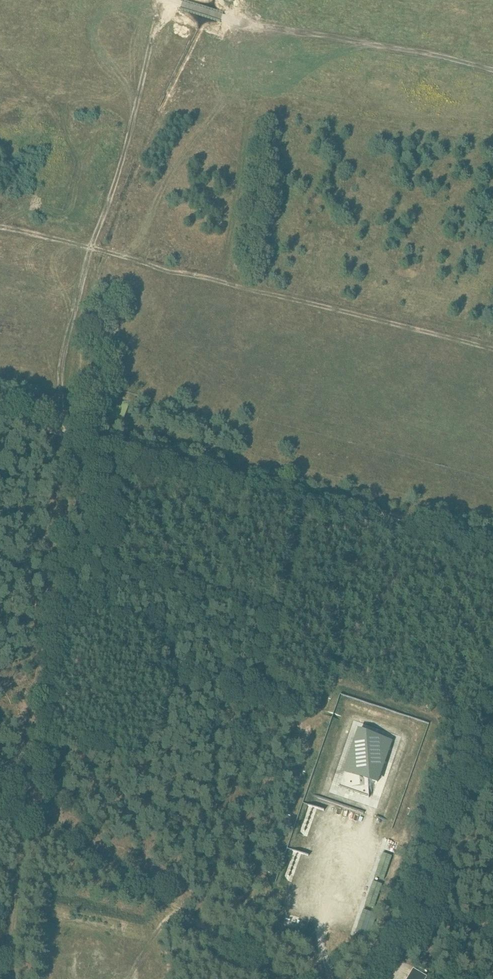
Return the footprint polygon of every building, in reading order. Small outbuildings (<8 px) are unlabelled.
[(80,974),(91,973),(91,963),(79,963),(80,974)] [(417,966),(415,970),(413,969),(408,978),(426,978),(427,977),(425,976),(427,972),(417,966)]
